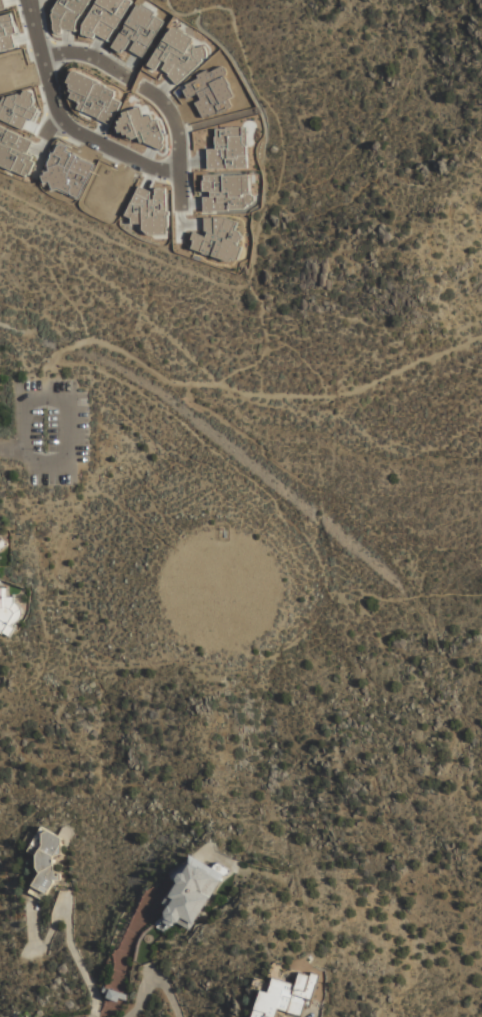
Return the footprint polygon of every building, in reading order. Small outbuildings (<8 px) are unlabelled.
[(110,126),(121,102),(112,97),(116,89),(77,70),(65,95),(80,103),(77,110),(110,126)] [(27,178),(35,157),(27,154),(32,139),(0,127),(0,167),(27,178)] [(8,543),(0,538),(0,552),(8,543)] [(10,639),(21,615),(18,607),(14,603),(14,597),(7,598),(7,588),(0,588),(0,634),(10,639)] [(28,853),(42,859),(27,892),(45,901),(58,872),(50,869),(64,837),(40,826),(28,853)] [(225,868),(215,863),(213,867),(192,856),(171,897),(174,899),(162,922),(172,927),(175,922),(192,931),(225,868)] [(169,926),(162,921),(168,915),(164,912),(153,925),(164,933),(169,926)] [(308,997),(314,998),(320,975),(300,969),(297,982),(274,976),(270,991),(261,988),(253,1016),(276,1016),(279,1008),(303,1015),(308,997)]
